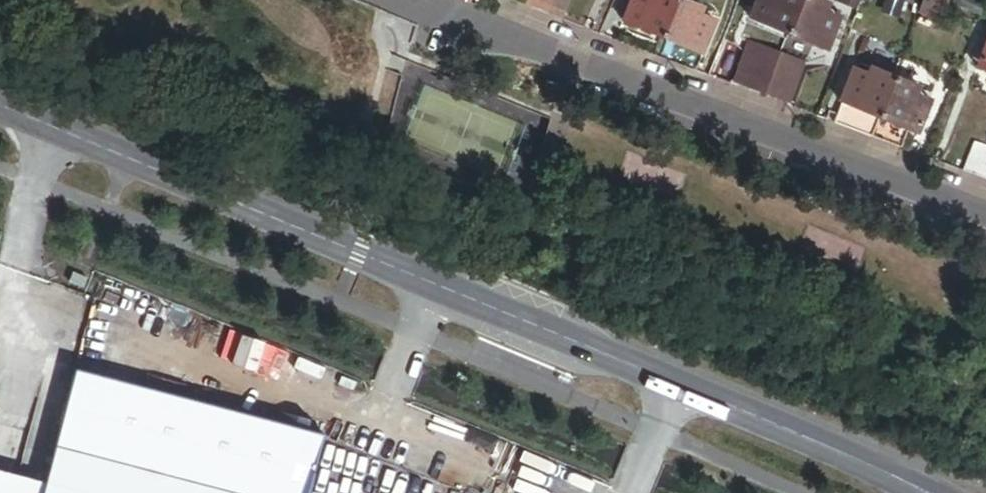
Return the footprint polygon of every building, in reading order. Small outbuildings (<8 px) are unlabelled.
[(569,0),(551,0),(549,5),(564,11),(569,0)] [(675,0),(628,0),(624,9),(640,16),(636,23),(660,34),(675,0)] [(699,12),(702,5),(690,0),(675,0),(660,34),(685,44),(688,37),(702,44),(713,18),(699,12)] [(800,0),(754,0),(751,8),(767,14),(763,22),(787,32),(800,0)] [(839,14),(825,9),(828,1),(825,0),(800,0),(787,32),(811,41),(814,33),(829,39),(839,14)] [(938,19),(942,8),(924,1),(920,12),(938,19)] [(763,22),(767,14),(751,8),(748,15),(763,22)] [(636,23),(640,16),(624,9),(621,16),(636,23)] [(825,48),(829,39),(814,33),(811,41),(825,48)] [(699,51),(702,44),(688,37),(685,44),(699,51)] [(764,88),(779,48),(752,38),(737,78),(764,88)] [(793,99),(807,59),(779,48),(764,88),(793,99)] [(980,57),(976,65),(985,69),(985,60),(980,57)] [(871,134),(895,74),(871,65),(868,71),(852,65),(842,90),(858,97),(855,105),(845,101),(837,121),(871,134)] [(920,122),(931,97),(915,91),(918,84),(895,74),(871,134),(903,147),(911,128),(901,124),(904,116),(920,122)] [(855,105),(858,97),(842,90),(839,98),(845,101),(855,105)] [(917,131),(920,122),(904,116),(901,124),(911,128),(917,131)] [(985,153),(985,144),(974,139),(963,168),(978,174),(985,153)] [(448,224),(453,213),(438,207),(433,218),(448,224)] [(82,282),(68,276),(64,287),(78,293),(82,282)] [(41,492),(305,492),(320,437),(74,370),(42,489),(41,492)] [(42,489),(0,478),(0,492),(41,492),(42,489)]
